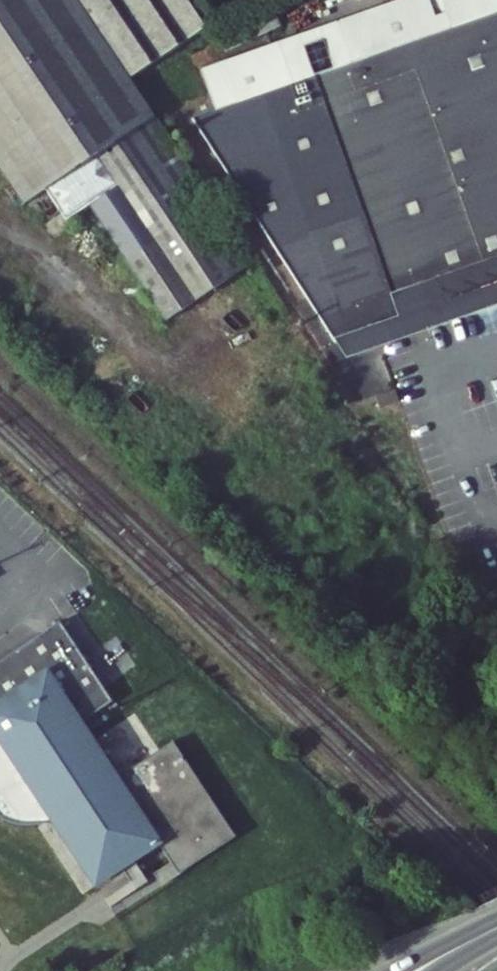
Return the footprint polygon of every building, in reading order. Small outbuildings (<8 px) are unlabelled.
[(11,207),(35,192),(53,219),(103,187),(123,218),(93,238),(145,316),(231,261),(119,88),(198,36),(176,0),(0,0),(0,190),(11,207)] [(465,41),(182,144),(335,365),(426,332),(445,326),(436,302),(496,280),(496,0),(450,0),(465,41)] [(436,302),(445,326),(426,332),(335,365),(341,373),(496,318),(496,280),(436,302)] [(1,819),(6,823),(17,825),(41,827),(53,825),(95,888),(160,846),(81,725),(113,704),(60,624),(0,663),(0,819),(1,819)]
